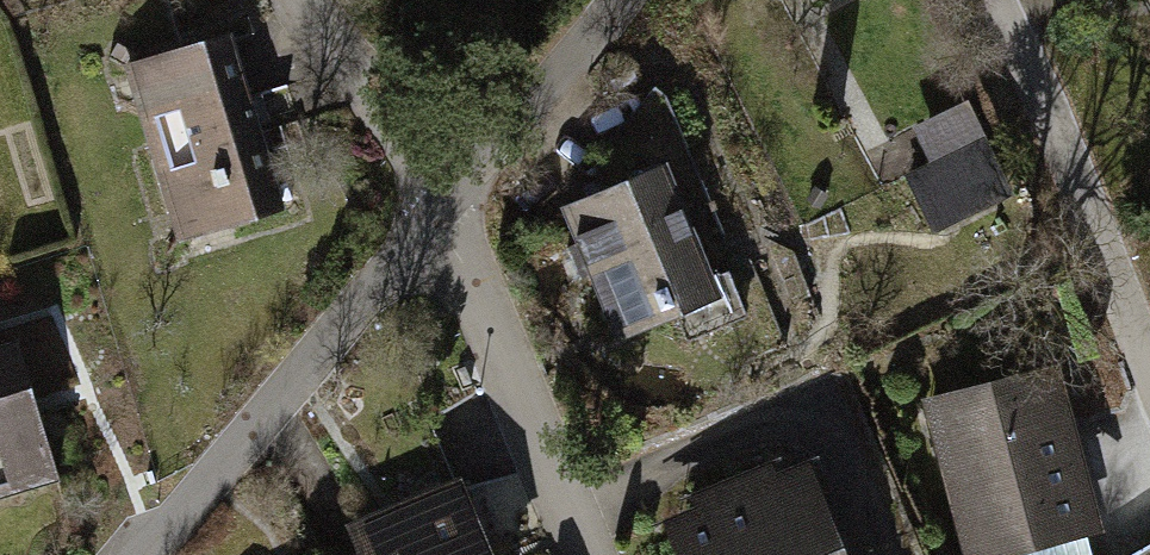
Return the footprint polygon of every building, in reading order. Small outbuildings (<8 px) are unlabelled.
[(812,15),(842,0),(805,0),(812,15)] [(220,39),(117,78),(185,255),(288,216),(220,39)] [(726,241),(660,84),(594,164),(607,195),(560,211),(618,343),(722,296),(702,251),(726,241)] [(932,242),(1008,202),(978,145),(962,111),(911,135),(930,171),(901,186),(932,242)] [(48,474),(5,340),(0,341),(0,489),(48,474)] [(932,400),(971,554),(991,554),(1090,530),(1049,370),(932,400)] [(800,466),(666,523),(680,554),(838,554),(800,466)] [(460,485),(362,529),(373,554),(491,554),(460,485)]
